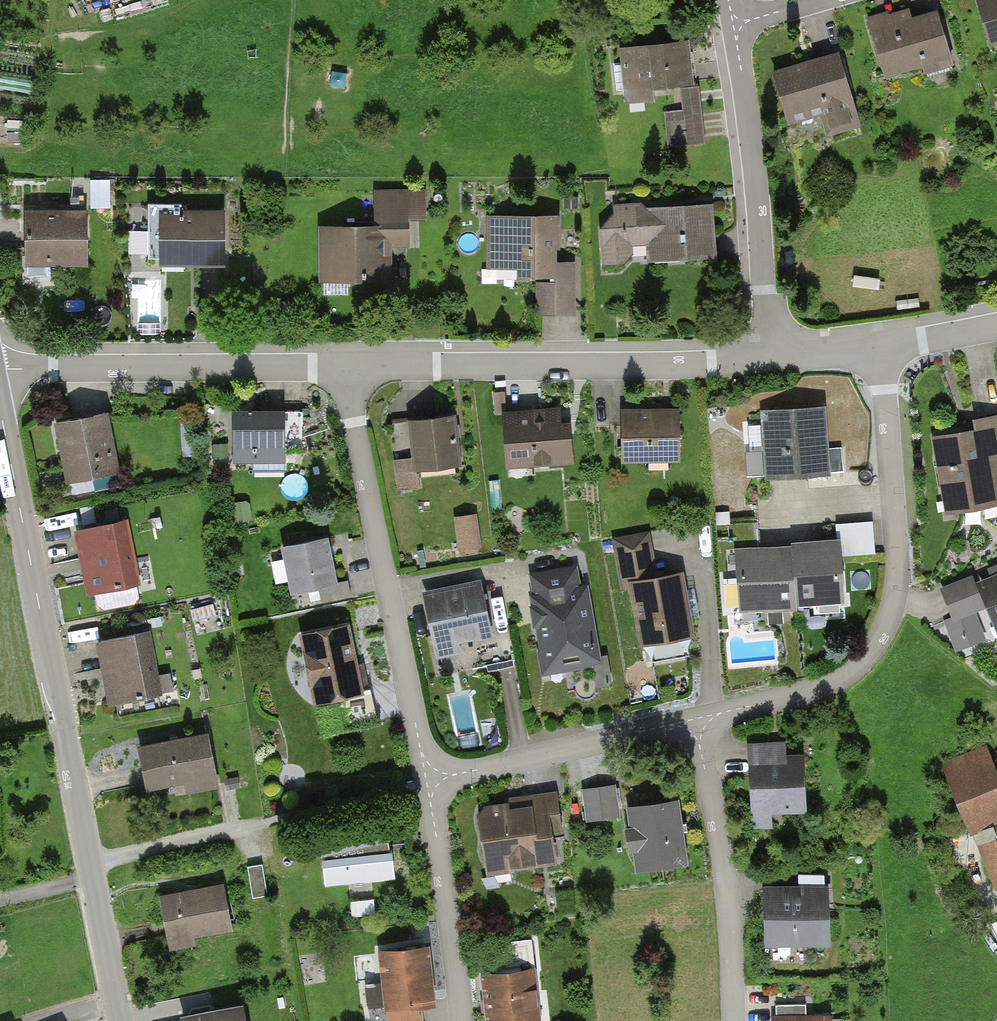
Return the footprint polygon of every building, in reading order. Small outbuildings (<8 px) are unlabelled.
[(980,4),(994,53),(996,52),(996,0),(992,0),(980,4)] [(913,10),(870,23),(888,82),(927,70),(930,79),(959,70),(942,14),(916,22),(913,10)] [(691,45),(623,53),(629,112),(657,109),(655,93),(680,91),(682,114),(665,116),(669,152),(709,147),(703,88),(696,89),(691,45)] [(842,57),(778,76),(793,127),(824,117),(830,140),(864,129),(842,57)] [(376,194),(376,229),(321,230),(322,284),(395,284),(395,252),(412,252),(412,224),(429,223),(429,194),(376,194)] [(717,262),(715,207),(601,212),(603,267),(717,262)] [(88,215),(30,216),(31,272),(89,271),(88,215)] [(228,215),(162,216),(163,271),(229,270),(228,215)] [(562,220),(488,220),(488,282),(538,281),(538,318),(577,317),(577,265),(562,266),(562,220)] [(571,410),(505,415),(509,475),(575,470),(571,410)] [(835,475),(829,410),(766,415),(772,481),(835,475)] [(682,412),(624,413),(624,467),(682,467),(682,412)] [(287,413),(235,414),(236,466),(288,465),(287,413)] [(112,414),(57,425),(69,487),(124,476),(112,414)] [(458,417),(409,423),(415,476),(464,470),(458,417)] [(934,441),(948,518),(996,509),(996,429),(934,441)] [(478,508),(456,512),(462,548),(484,544),(478,508)] [(130,524),(77,533),(88,597),(141,588),(130,524)] [(340,588),(330,539),(284,549),(294,597),(340,588)] [(844,545),(791,548),(795,614),(848,611),(844,545)] [(791,548),(737,552),(741,618),(795,614),(791,548)] [(587,563),(526,575),(547,679),(608,667),(587,563)] [(688,574),(633,584),(645,650),(701,640),(688,574)] [(996,622),(996,580),(983,586),(979,577),(945,591),(959,625),(993,612),(996,622)] [(484,581),(426,594),(438,652),(496,640),(484,581)] [(366,696),(351,627),(302,637),(317,707),(366,696)] [(153,633),(100,644),(112,708),(166,698),(153,633)] [(213,736),(143,748),(152,798),(221,787),(213,736)] [(790,746),(751,748),(756,834),(777,833),(776,819),(812,817),(809,758),(791,759),(790,746)] [(945,768),(996,888),(996,759),(992,748),(945,768)] [(614,785),(584,789),(589,819),(618,815),(614,785)] [(516,804),(485,808),(495,883),(570,872),(560,798),(516,804)] [(692,873),(682,805),(630,812),(640,880),(692,873)] [(322,847),(326,891),(400,884),(392,831),(322,847)] [(250,864),(257,894),(269,891),(263,861),(250,864)] [(228,889),(162,901),(171,951),(238,940),(228,889)] [(768,890),(769,953),(836,952),(835,889),(768,890)] [(441,1013),(434,951),(383,957),(390,1019),(441,1013)] [(485,979),(487,1000),(489,1020),(545,1020),(539,973),(485,979)] [(385,1004),(384,980),(368,980),(369,1004),(385,1004)] [(188,1020),(251,1020),(248,1009),(188,1020)]
